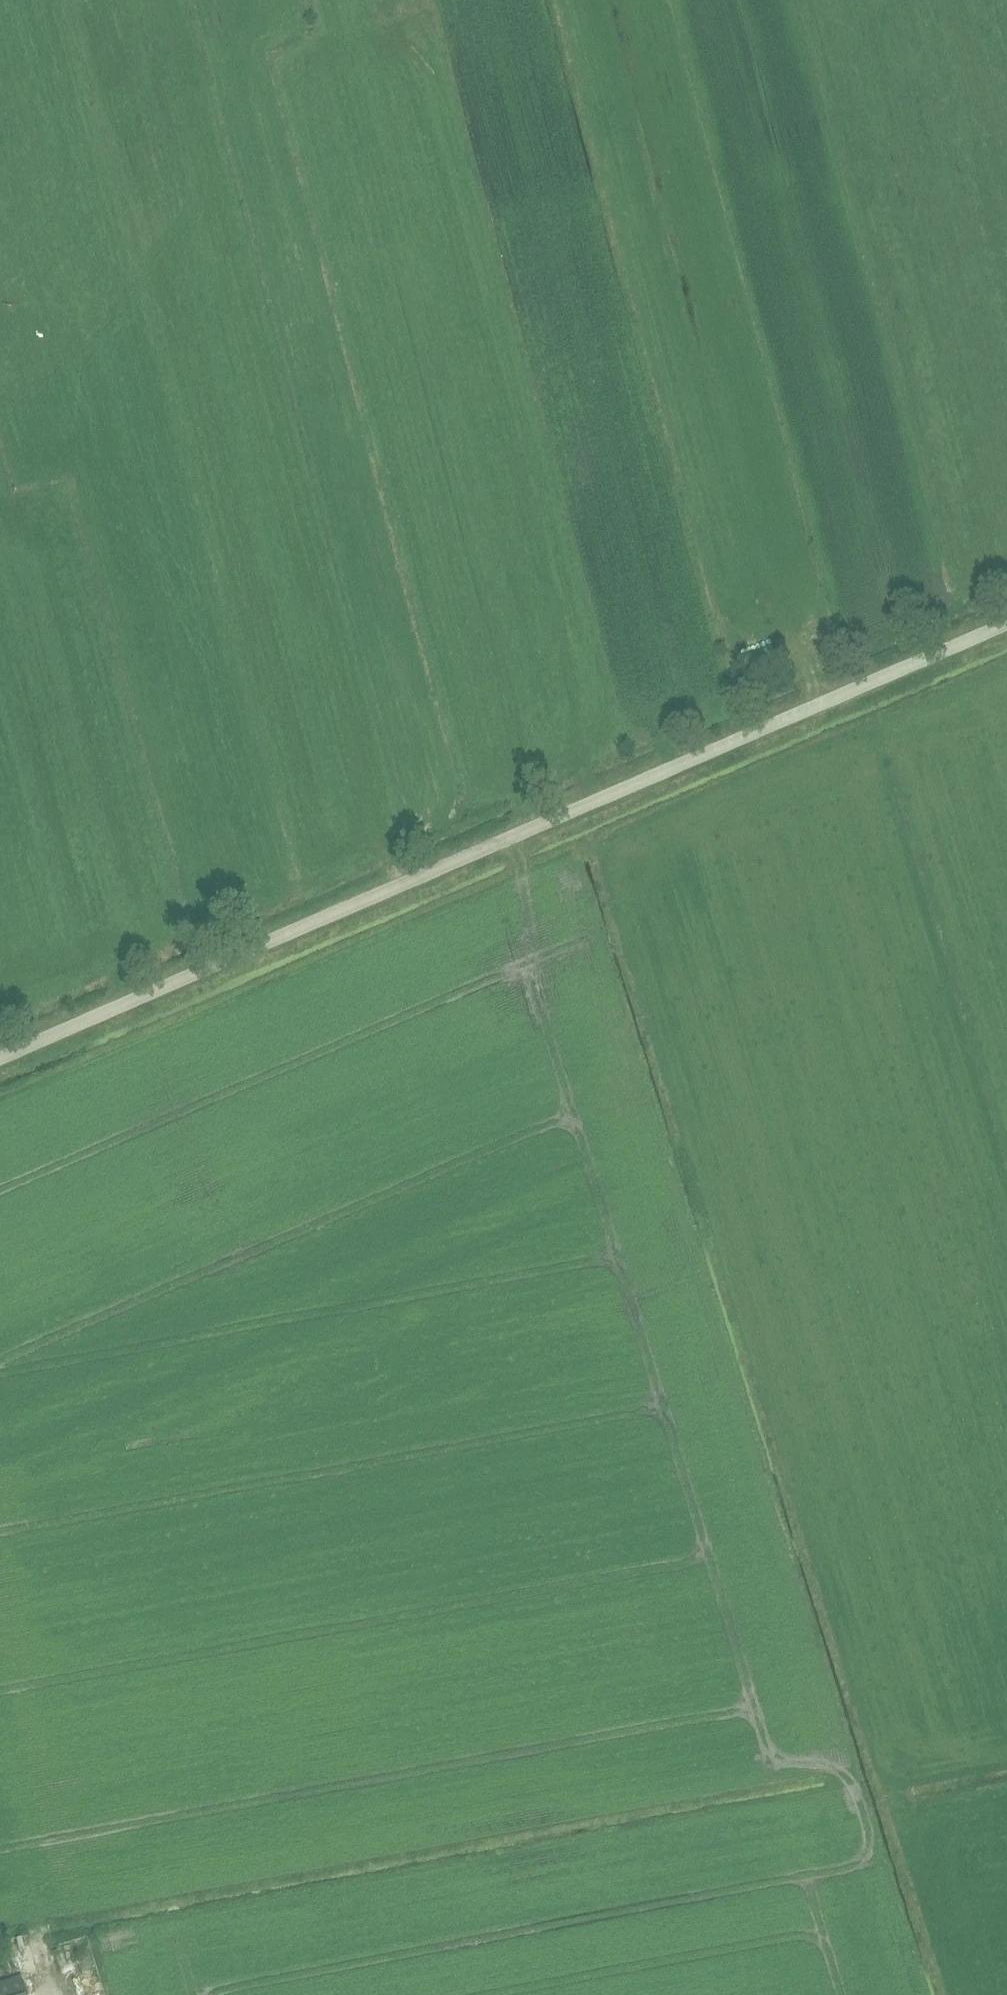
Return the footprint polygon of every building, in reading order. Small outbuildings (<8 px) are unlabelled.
[(63,1946),(70,1971),(101,1962),(94,1938),(63,1946)] [(21,1979),(0,1986),(0,1994),(25,1994),(21,1979)]
